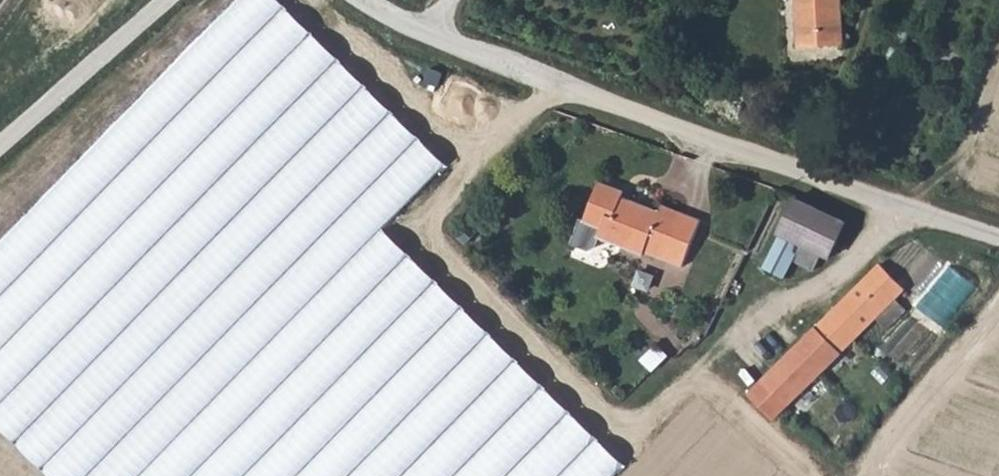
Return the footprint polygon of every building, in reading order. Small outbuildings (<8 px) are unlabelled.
[(276,0),(228,0),(0,236),(0,424),(54,475),(613,475),(624,465),(381,231),(446,163),(276,0)] [(797,50),(842,45),(837,0),(792,0),(797,50)] [(647,257),(649,253),(688,267),(706,219),(665,206),(661,219),(625,207),(628,200),(602,190),(574,249),(592,256),(598,255),(604,241),(647,257)] [(824,256),(830,258),(847,223),(798,197),(766,265),(786,277),(795,259),(817,270),(824,256)] [(907,288),(880,263),(753,393),(780,418),(874,321),(886,333),(907,311),(895,300),(907,288)] [(957,267),(925,307),(950,327),(982,287),(957,267)] [(780,418),(753,393),(749,397),(774,423),(780,418)]
